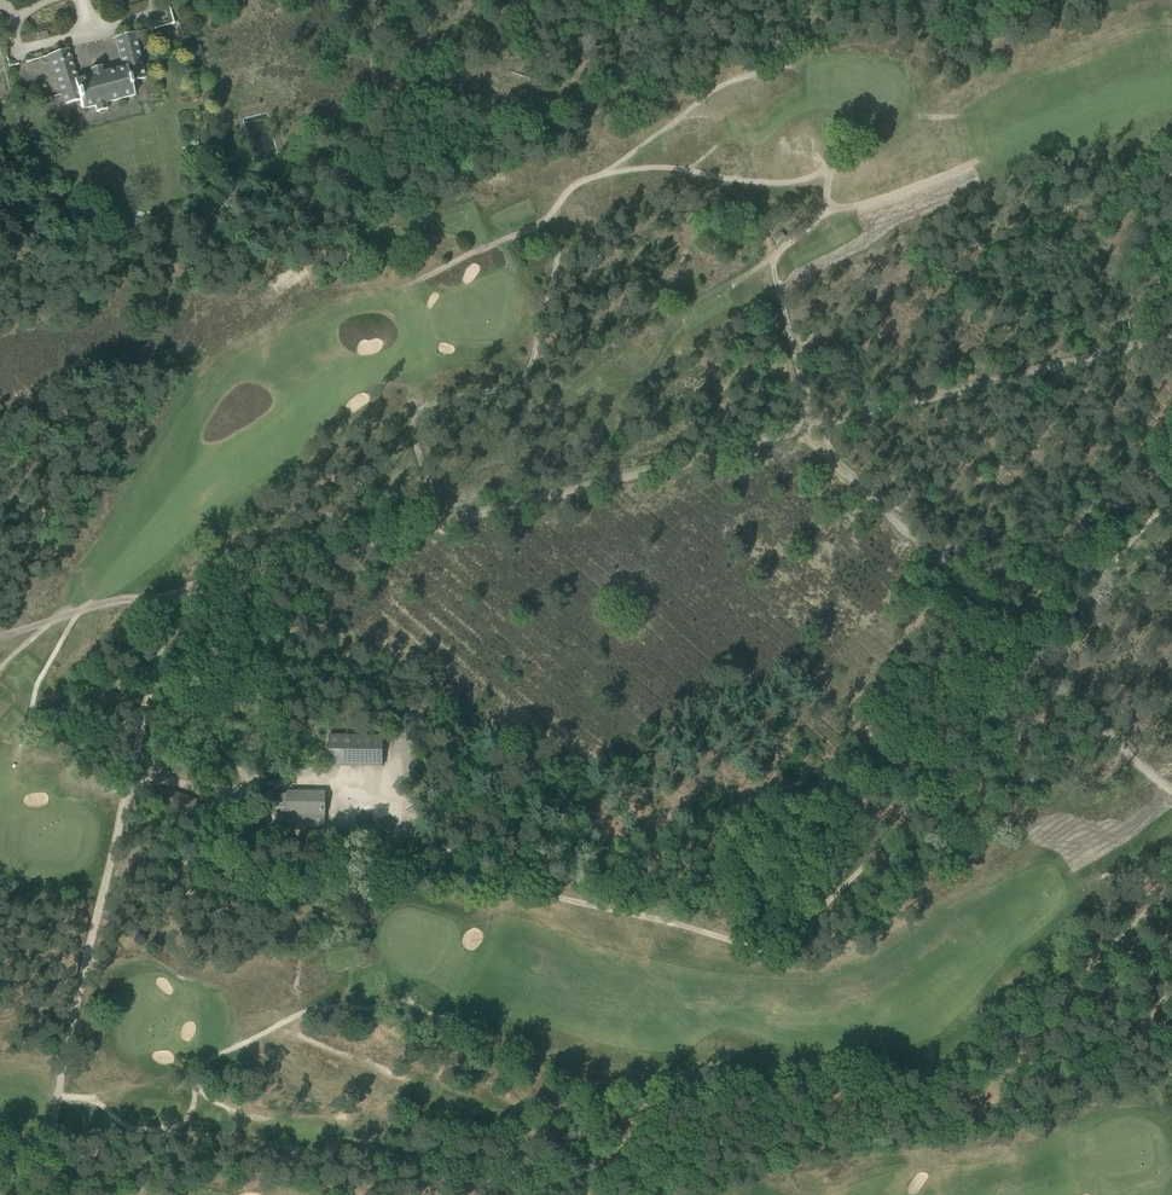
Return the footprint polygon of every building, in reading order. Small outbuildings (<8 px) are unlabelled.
[(39,39),(48,36),(46,30),(37,33),(39,39)] [(115,37),(122,66),(122,67),(102,72),(101,66),(90,69),(92,75),(78,79),(68,48),(47,55),(60,95),(63,94),(66,104),(80,100),(83,110),(95,106),(97,112),(107,110),(106,103),(135,95),(132,82),(146,78),(134,33),(137,32),(137,31),(115,37)] [(384,735),(329,733),(328,765),(383,766),(384,735)] [(194,812),(198,799),(161,787),(157,800),(194,812)] [(325,827),(326,790),(288,789),(287,813),(287,814),(288,814),(288,826),(325,827)]
